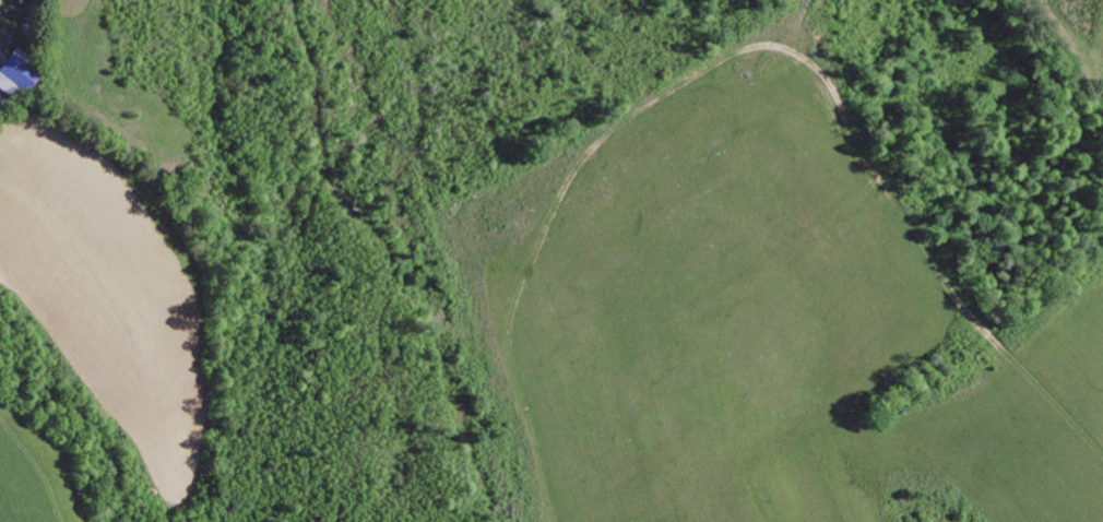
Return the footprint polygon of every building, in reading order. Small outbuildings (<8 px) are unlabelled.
[(23,94),(37,78),(11,55),(0,68),(0,92),(8,99),(17,89),(23,94)]
